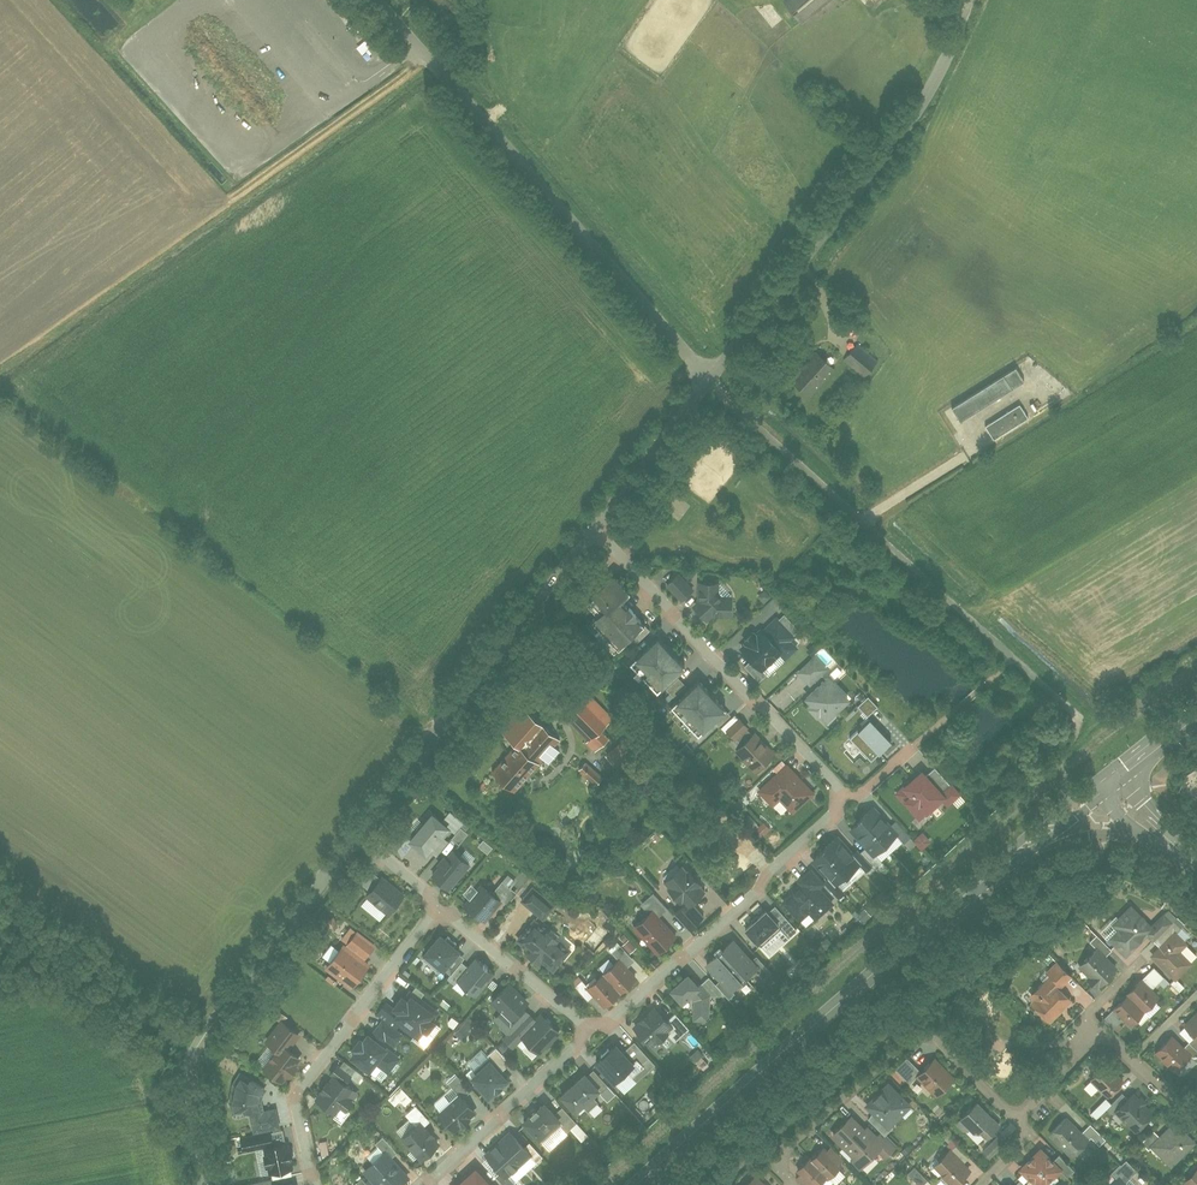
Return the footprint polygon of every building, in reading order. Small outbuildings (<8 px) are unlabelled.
[(804,23),(832,0),(788,0),(786,2),(804,23)] [(856,341),(840,357),(859,376),(875,361),(856,341)] [(809,397),(835,369),(816,351),(803,365),(804,367),(792,380),(809,397)] [(1012,368),(948,408),(956,421),(1020,381),(1012,368)] [(1017,404),(983,426),(991,439),(1026,418),(1017,404)] [(616,643),(641,620),(619,597),(629,588),(610,569),(589,590),(602,603),(589,615),(616,643)] [(664,584),(679,600),(693,587),(678,571),(664,584)] [(698,599),(691,605),(706,621),(711,615),(731,615),(731,595),(720,595),(716,592),(716,580),(698,580),(698,599)] [(761,626),(739,647),(749,658),(742,665),(758,682),(799,644),(791,636),(799,629),(783,612),(777,618),(775,615),(762,628),(761,626)] [(655,687),(682,661),(655,633),(628,658),(655,687)] [(813,653),(798,667),(814,683),(802,694),(829,723),(838,715),(834,711),(849,696),(824,671),(828,667),(813,653)] [(699,728),(723,706),(696,676),(672,699),(699,728)] [(588,693),(565,716),(588,738),(584,742),(594,752),(608,737),(600,729),(612,717),(588,693)] [(871,695),(861,705),(871,715),(881,706),(871,695)] [(515,742),(491,770),(514,790),(559,739),(521,705),(500,729),(515,742)] [(753,771),(774,752),(754,729),(750,733),(737,718),(725,728),(739,743),(733,749),(753,771)] [(868,718),(841,744),(854,759),(859,754),(867,762),(890,740),(868,718)] [(608,752),(623,774),(649,756),(634,734),(608,752)] [(601,776),(585,761),(578,768),(595,783),(601,776)] [(815,792),(786,762),(757,790),(772,806),(778,800),(791,814),(815,792)] [(923,768),(895,792),(919,819),(943,798),(948,804),(961,793),(936,765),(927,773),(923,768)] [(863,819),(886,844),(901,830),(878,806),(863,819)] [(402,824),(385,844),(400,857),(412,843),(424,853),(448,824),(430,809),(411,831),(402,824)] [(849,833),(872,857),(886,844),(863,819),(849,833)] [(837,834),(824,846),(848,873),(862,861),(837,834)] [(824,846),(810,859),(835,885),(848,873),(824,846)] [(451,848),(430,873),(449,888),(469,863),(451,848)] [(674,910),(690,928),(703,916),(692,903),(707,889),(681,860),(661,879),(682,903),(674,910)] [(823,882),(810,868),(796,880),(799,883),(780,900),(798,920),(807,912),(814,919),(834,901),(820,886),(823,882)] [(364,894),(387,913),(404,893),(381,874),(364,894)] [(520,891),(533,880),(528,874),(515,885),(520,891)] [(479,881),(461,904),(483,921),(501,899),(479,881)] [(536,885),(523,901),(546,919),(559,903),(536,885)] [(1115,927),(1106,936),(1125,955),(1147,933),(1152,938),(1171,919),(1162,910),(1150,922),(1130,903),(1110,922),(1115,927)] [(632,926),(657,954),(677,936),(652,908),(632,926)] [(763,908),(743,927),(760,946),(781,926),(763,908)] [(533,918),(516,938),(553,969),(570,948),(533,918)] [(1158,944),(1149,953),(1174,978),(1191,960),(1180,949),(1187,942),(1175,931),(1179,927),(1171,919),(1152,938),(1158,944)] [(322,965),(350,988),(369,964),(363,959),(374,945),(355,930),(344,944),(340,942),(322,965)] [(440,969),(458,948),(438,931),(420,951),(440,969)] [(1110,948),(1096,934),(1089,941),(1095,947),(1076,966),(1097,986),(1117,965),(1105,954),(1110,948)] [(733,937),(719,950),(744,978),(759,965),(733,937)] [(719,950),(704,963),(729,991),(744,978),(719,950)] [(476,995),(494,974),(474,956),(455,978),(476,995)] [(601,971),(619,993),(635,979),(617,958),(601,971)] [(1071,975),(1056,960),(1044,971),(1048,974),(1027,994),(1033,999),(1029,1002),(1049,1022),(1072,999),(1060,986),(1071,975)] [(585,985),(604,1006),(619,993),(601,971),(585,985)] [(684,972),(667,988),(681,1003),(688,996),(692,1001),(692,1019),(707,1020),(708,993),(705,989),(701,985),(698,987),(684,972)] [(1158,994),(1142,978),(1127,993),(1143,1009),(1158,994)] [(528,1000),(507,980),(487,1001),(498,1011),(491,1019),(507,1034),(528,1012),(522,1006),(528,1000)] [(439,1012),(409,991),(406,996),(399,991),(391,1004),(384,1000),(375,1014),(382,1019),(395,1028),(398,1025),(417,1038),(421,1031),(424,1033),(439,1012)] [(1143,1009),(1127,993),(1112,1007),(1128,1023),(1143,1009)] [(674,1028),(654,1005),(631,1025),(651,1047),(674,1028)] [(1183,1024),(1196,1038),(1196,1009),(1183,1024)] [(517,1033),(539,1054),(560,1032),(538,1011),(517,1033)] [(262,1066),(283,1082),(301,1058),(288,1049),(299,1034),(279,1019),(264,1039),(276,1047),(262,1066)] [(403,1033),(395,1028),(382,1019),(371,1034),(366,1030),(361,1036),(358,1034),(350,1046),(352,1048),(347,1056),(368,1071),(373,1063),(387,1073),(400,1056),(384,1044),(386,1040),(394,1046),(403,1033)] [(465,1040),(475,1028),(467,1022),(457,1034),(465,1040)] [(1190,1053),(1171,1033),(1154,1050),(1173,1070),(1190,1053)] [(634,1062),(613,1040),(593,1060),(613,1081),(634,1062)] [(466,1075),(488,1099),(509,1081),(500,1070),(508,1063),(494,1047),(486,1054),(488,1056),(466,1075)] [(699,1049),(692,1056),(705,1069),(712,1062),(699,1049)] [(952,1077),(934,1057),(915,1075),(933,1094),(952,1077)] [(1105,1061),(1088,1079),(1107,1097),(1125,1079),(1105,1061)] [(332,1075),(313,1099),(334,1114),(340,1106),(345,1109),(359,1092),(344,1081),(349,1074),(335,1064),(329,1073),(332,1075)] [(599,1088),(584,1072),(582,1070),(557,1093),(575,1111),(599,1088)] [(252,1131),(279,1126),(275,1105),(264,1107),(262,1097),(266,1088),(240,1072),(234,1082),(230,1098),(233,1119),(249,1117),(252,1131)] [(435,1112),(453,1132),(477,1111),(464,1097),(470,1091),(456,1076),(447,1083),(456,1093),(435,1112)] [(911,1104),(886,1080),(863,1104),(888,1128),(911,1104)] [(657,1085),(649,1093),(665,1109),(673,1101),(657,1085)] [(408,1105),(415,1099),(402,1086),(390,1098),(398,1106),(403,1100),(408,1105)] [(1133,1088),(1112,1109),(1134,1131),(1155,1110),(1133,1088)] [(1094,1118),(1109,1103),(1103,1097),(1088,1112),(1094,1118)] [(560,1119),(542,1098),(519,1119),(538,1139),(560,1119)] [(984,1138),(999,1121),(975,1099),(955,1121),(966,1132),(971,1126),(984,1138)] [(851,1113),(830,1134),(860,1164),(881,1144),(851,1113)] [(1066,1114),(1047,1133),(1071,1156),(1089,1137),(1066,1114)] [(1196,1142),(1174,1119),(1148,1145),(1170,1167),(1196,1142)] [(417,1121),(399,1138),(420,1161),(439,1144),(417,1121)] [(510,1129),(497,1141),(519,1163),(532,1152),(510,1129)] [(986,1158),(1004,1139),(996,1132),(979,1151),(986,1158)] [(271,1173),(291,1167),(284,1139),(272,1143),(270,1133),(240,1141),(243,1152),(264,1146),(271,1173)] [(497,1141),(485,1153),(506,1175),(519,1163),(497,1141)] [(795,1176),(804,1184),(812,1184),(824,1173),(827,1176),(841,1162),(824,1145),(811,1158),(808,1155),(796,1167),(800,1171),(795,1176)] [(1039,1146),(1017,1168),(1035,1184),(1044,1184),(1061,1167),(1039,1146)] [(953,1184),(970,1168),(949,1148),(933,1165),(953,1184)] [(374,1184),(398,1184),(408,1176),(384,1150),(361,1170),(374,1184)] [(461,1175),(470,1184),(492,1184),(473,1164),(461,1175)] [(1179,1183),(1181,1184),(1196,1184),(1196,1165),(1179,1183)] [(754,1172),(742,1184),(767,1184),(754,1172)] [(1107,1184),(1129,1184),(1118,1174),(1107,1184)] [(450,1184),(470,1184),(461,1175),(450,1184)]
